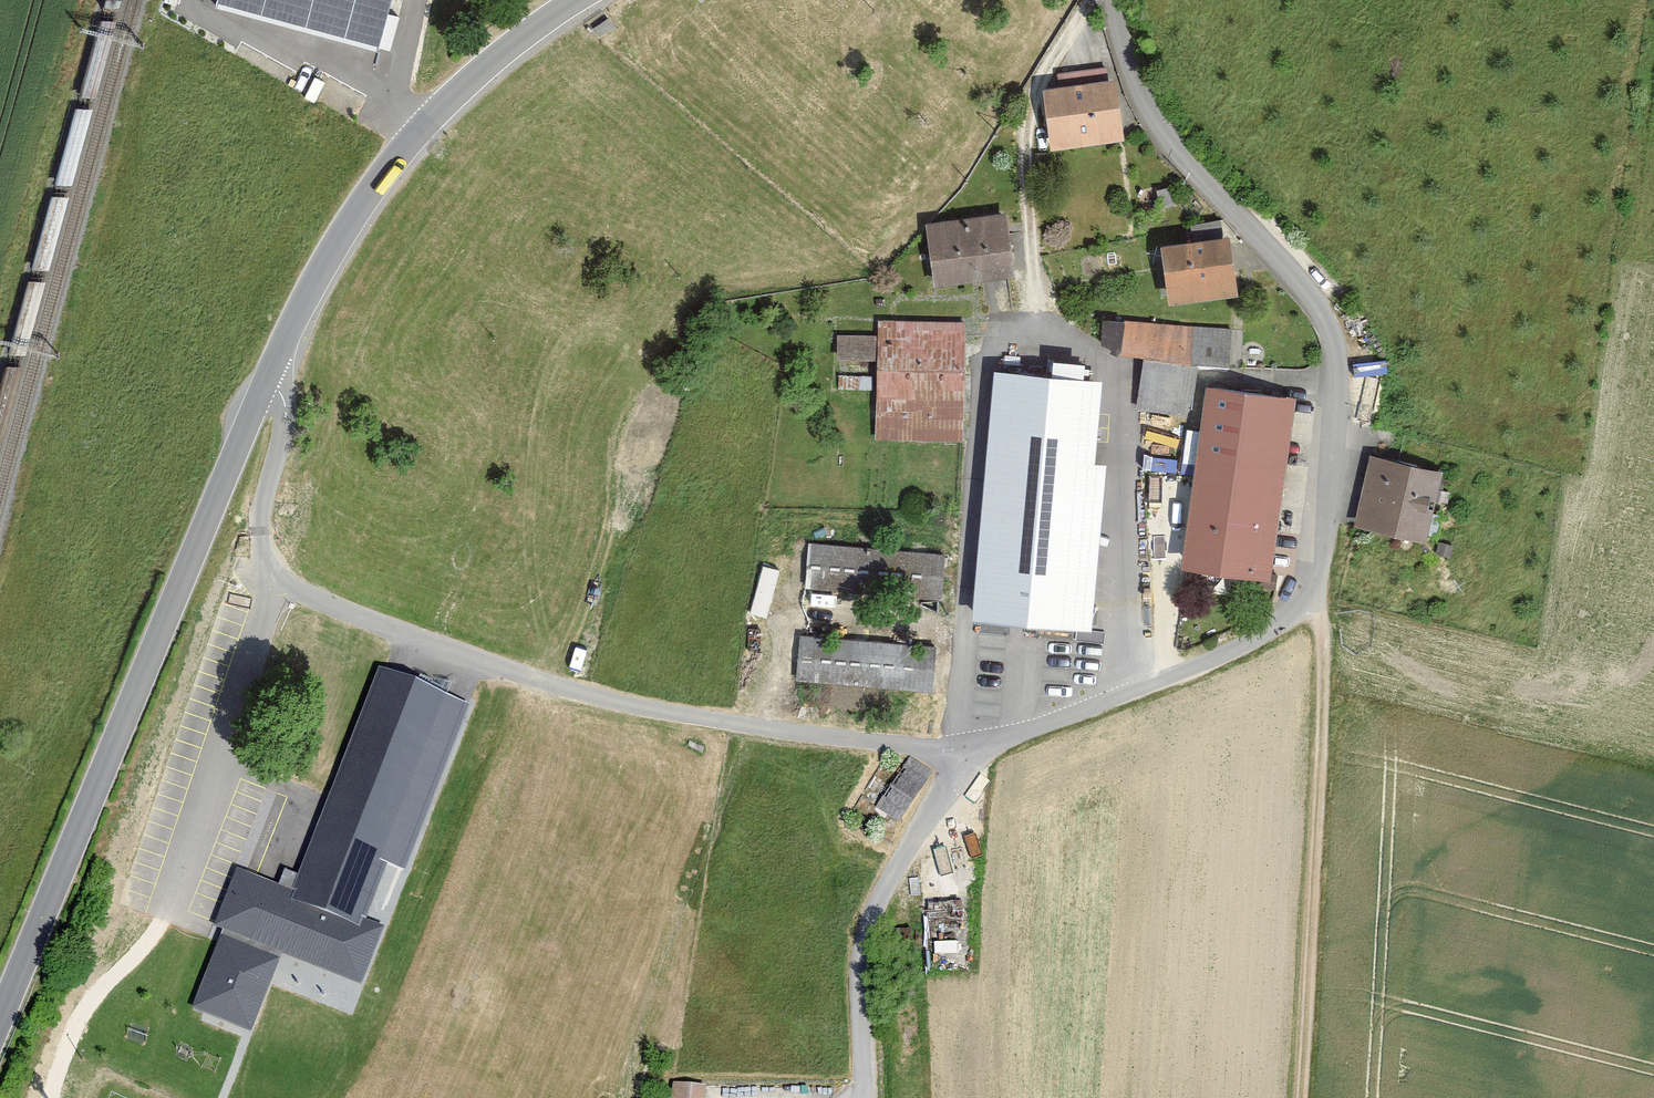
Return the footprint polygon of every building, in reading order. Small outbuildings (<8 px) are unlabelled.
[(377,32),(386,0),(251,0),(377,32)] [(1122,82),(1047,90),(1054,152),(1129,143),(1122,82)] [(1010,209),(928,224),(939,284),(1021,269),(1010,209)] [(1239,241),(1163,249),(1168,300),(1244,292),(1239,241)] [(880,321),(876,439),(961,442),(966,324),(880,321)] [(1234,329),(1105,323),(1104,345),(1118,357),(1143,361),(1140,408),(1194,413),(1201,366),(1232,369),(1234,329)] [(1101,375),(995,365),(970,615),(1093,627),(1110,461),(1093,459),(1101,375)] [(1296,399),(1212,388),(1190,561),(1274,572),(1296,399)] [(1444,471),(1375,456),(1360,522),(1429,537),(1444,471)] [(948,555),(807,544),(803,592),(944,603),(948,555)] [(938,648),(799,636),(795,682),(934,694),(938,648)] [(407,871),(471,705),(380,670),(295,891),(291,900),(364,929),(369,918),(389,864),(407,871)] [(906,754),(870,813),(896,828),(932,770),(906,754)] [(291,900),(295,891),(238,868),(215,924),(363,982),(386,924),(369,918),(364,929),(291,900)] [(279,957),(222,935),(194,1008),(251,1030),(279,957)] [(675,1087),(673,1097),(709,1097),(710,1092),(675,1087)]
